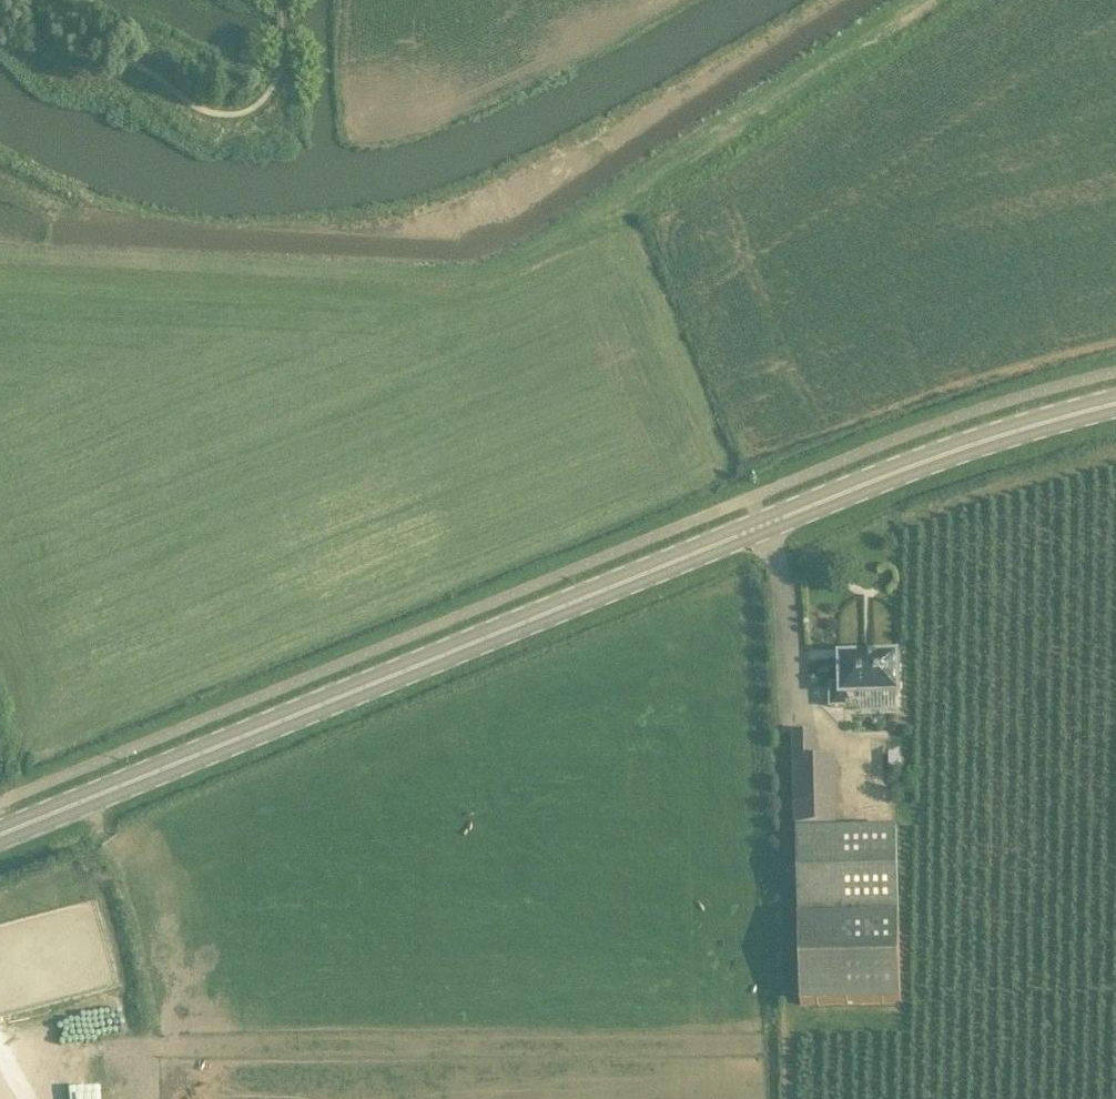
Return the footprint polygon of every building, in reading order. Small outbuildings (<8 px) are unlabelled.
[(830,710),(844,709),(843,698),(901,698),(899,655),(839,654),(841,687),(830,687),(830,710)] [(821,762),(793,763),(796,830),(824,829),(821,762)] [(800,1009),(900,1006),(897,828),(796,831),(799,918),(800,1009)]
